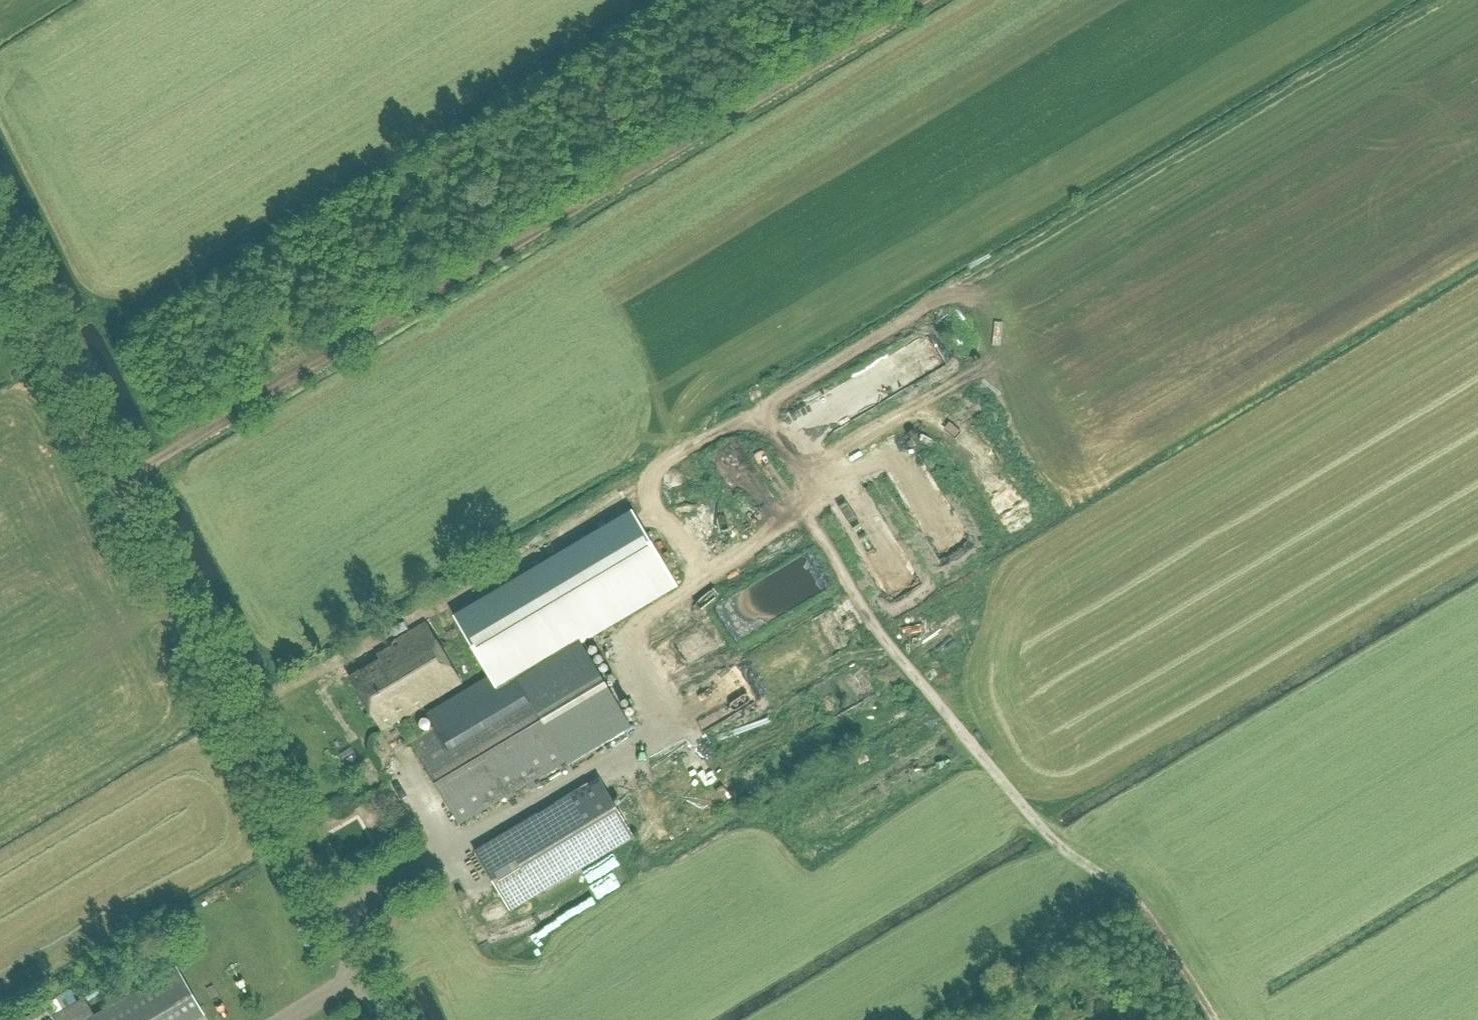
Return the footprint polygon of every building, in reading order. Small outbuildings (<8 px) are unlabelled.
[(380,660),(350,678),(381,730),(397,721),(410,741),(409,742),(459,824),(629,724),(579,640),(675,584),(634,514),(456,620),(497,689),(423,734),(411,714),(462,683),(426,623),(391,643),(393,646),(377,655),(380,660)] [(724,623),(745,614),(739,600),(718,608),(724,623)] [(510,910),(634,836),(600,778),(475,852),(510,910)] [(204,1013),(178,968),(88,1019),(193,1019),(204,1013)]
